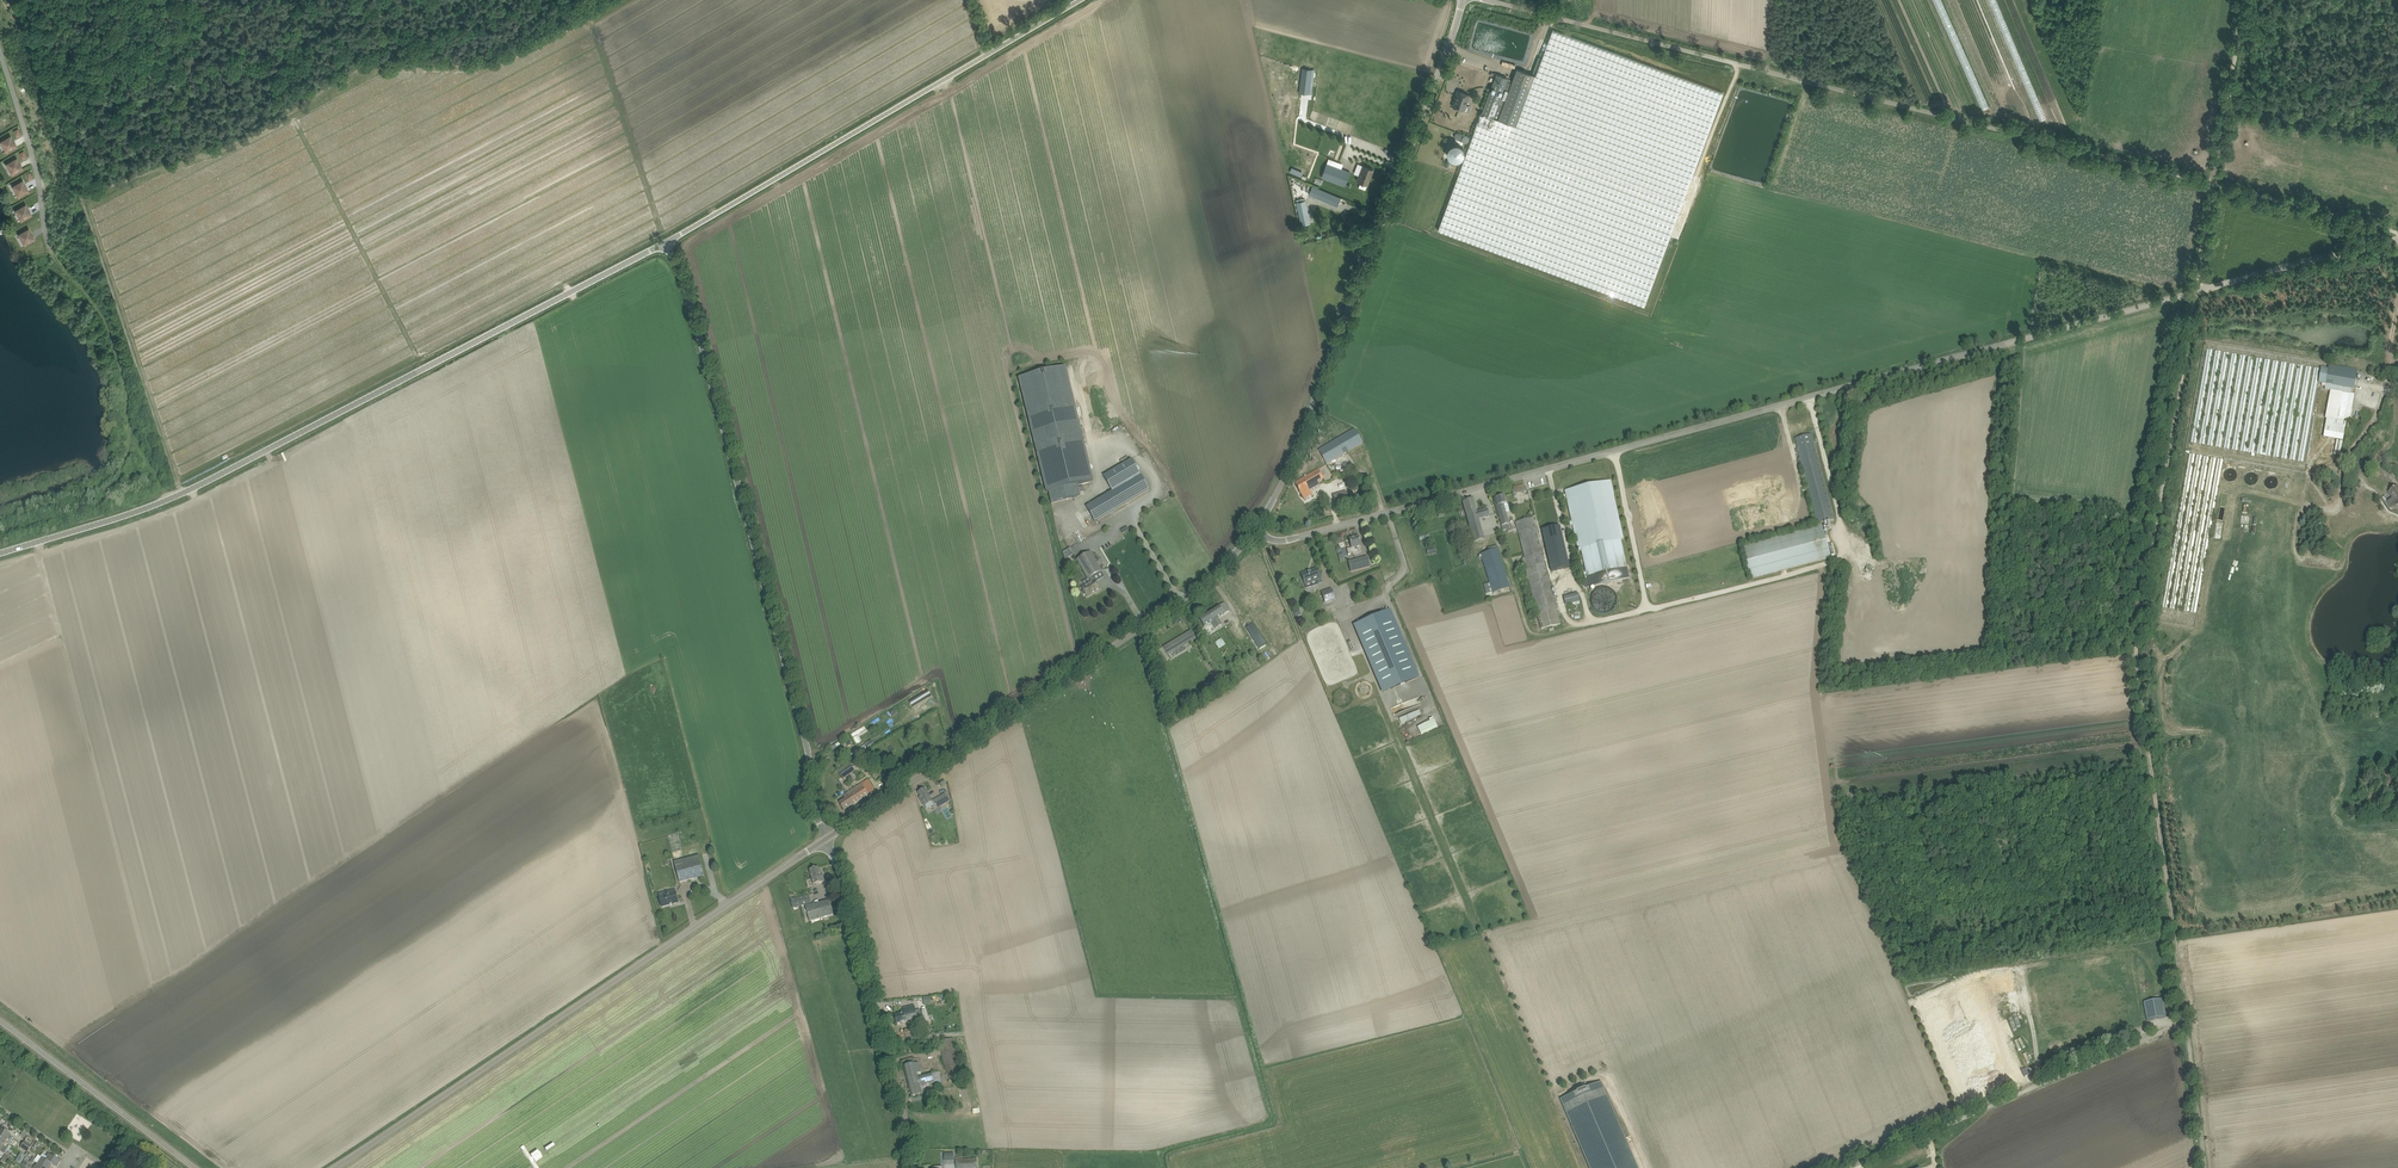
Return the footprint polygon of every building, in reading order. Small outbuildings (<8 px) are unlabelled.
[(1490,75),(1495,77),(1482,113),(1481,112),(1472,137),(1438,230),(1644,306),(1668,242),(1680,209),(1682,204),(1723,93),(1553,29),(1551,29),(1548,38),(1546,41),(1540,57),(1534,75),(1532,74),(1528,73),(1517,69),(1513,80),(1508,78),(1496,74),(1492,72),(1490,75)] [(1309,94),(1311,82),(1313,82),(1313,79),(1311,79),(1312,70),(1302,68),(1299,93),(1309,94)] [(1455,102),(1453,106),(1463,110),(1465,104),(1466,105),(1470,95),(1458,91),(1454,101),(1455,102)] [(11,135),(0,141),(7,153),(18,146),(11,135)] [(1445,159),(1460,160),(1461,145),(1446,144),(1445,159)] [(17,157),(6,164),(13,175),(24,168),(17,157)] [(1351,172),(1332,165),(1327,163),(1321,177),(1326,179),(1345,186),(1351,172)] [(1374,170),(1368,167),(1363,166),(1357,181),(1368,185),(1374,170)] [(19,197),(30,191),(23,180),(12,186),(19,197)] [(1341,198),(1312,186),(1309,195),(1337,207),(1341,198)] [(1300,225),(1310,223),(1306,200),(1296,201),(1300,225)] [(33,215),(26,204),(15,210),(22,221),(33,215)] [(36,239),(29,228),(18,235),(25,246),(36,239)] [(2350,394),(2351,389),(2355,390),(2357,374),(2358,371),(2344,368),(2344,367),(2329,365),(2328,369),(2321,368),(2318,384),(2326,385),(2325,390),(2330,391),(2325,419),(2326,419),(2323,437),(2337,440),(2334,454),(2339,455),(2345,423),(2343,422),(2344,420),(2350,421),(2354,395),(2350,394)] [(1048,492),(1050,502),(1080,496),(1080,495),(1077,484),(1092,481),(1080,425),(1071,423),(1064,424),(1064,426),(1060,427),(1061,427),(1059,434),(1060,439),(1047,435),(1046,434),(1042,437),(1043,441),(1040,438),(1039,441),(1040,442),(1038,444),(1034,443),(1034,445),(1039,446),(1038,449),(1041,450),(1039,451),(1044,452),(1038,454),(1037,453),(1045,492),(1048,492)] [(1355,429),(1318,450),(1327,464),(1363,443),(1355,429)] [(1817,522),(1834,518),(1813,433),(1795,438),(1817,522)] [(2218,490),(2223,459),(2189,454),(2184,487),(2191,488),(2191,489),(2201,491),(2200,492),(2204,493),(2204,494),(2211,495),(2212,489),(2218,490)] [(1131,459),(1103,476),(1112,491),(1086,507),(1095,522),(1149,489),(1131,459)] [(2237,476),(2237,474),(2237,473),(2236,471),(2235,470),(2234,469),(2233,468),(2232,467),(2230,467),(2229,467),(2227,467),(2225,468),(2224,468),(2223,469),(2222,470),(2222,472),(2221,473),(2221,475),(2222,476),(2222,478),(2223,479),(2224,480),(2225,481),(2226,482),(2228,482),(2230,482),(2233,481),(2234,481),(2235,479),(2236,477),(2237,476)] [(1313,496),(1310,491),(1320,485),(1318,482),(1324,478),(1318,469),(1295,483),(1305,500),(1313,496)] [(2257,480),(2257,478),(2257,477),(2257,475),(2256,475),(2255,473),(2254,472),(2253,471),(2251,471),(2250,471),(2248,471),(2247,471),(2245,472),(2244,473),(2243,475),(2242,477),(2242,479),(2242,481),(2243,482),(2244,483),(2245,484),(2247,485),(2248,486),(2250,486),(2253,485),(2255,484),(2256,482),(2257,481),(2257,480)] [(2277,484),(2277,482),(2277,480),(2277,479),(2276,478),(2275,477),(2274,476),(2273,475),(2271,475),(2270,475),(2269,475),(2267,476),(2265,477),(2264,478),(2264,479),(2263,481),(2263,482),(2263,484),(2264,485),(2265,486),(2265,487),(2267,488),(2268,489),(2269,489),(2271,489),(2272,489),(2273,488),(2276,487),(2277,484)] [(1590,585),(1629,578),(1622,538),(1623,538),(1612,479),(1567,488),(1584,577),(1588,576),(1590,585)] [(1524,484),(1512,487),(1514,494),(1525,491),(1524,484)] [(2396,506),(2397,506),(2397,488),(2397,486),(2388,492),(2392,498),(2388,501),(2392,507),(2396,508),(2396,506)] [(1346,491),(1333,495),(1335,504),(1349,500),(1346,491)] [(1504,505),(1506,504),(1504,497),(1499,498),(1500,501),(1495,502),(1497,506),(1496,506),(1501,526),(1502,526),(1503,531),(1507,530),(1508,532),(1511,531),(1504,505)] [(1489,515),(1488,509),(1476,512),(1473,499),(1463,502),(1465,508),(1474,543),(1484,540),(1478,519),(1489,515)] [(1541,628),(1560,623),(1534,516),(1516,521),(1524,557),(1541,628)] [(1742,545),(1750,577),(1830,558),(1822,525),(1742,545)] [(1560,526),(1542,530),(1552,572),(1569,568),(1560,526)] [(1349,539),(1351,548),(1347,549),(1348,555),(1359,552),(1358,548),(1361,547),(1358,537),(1349,539)] [(1483,584),(1486,595),(1510,587),(1498,549),(1496,545),(1487,548),(1488,551),(1480,554),(1489,582),(1483,584)] [(1435,547),(1426,550),(1428,556),(1436,553),(1435,547)] [(1062,551),(1066,562),(1075,559),(1071,548),(1062,551)] [(1095,580),(1093,577),(1092,576),(1102,571),(1098,565),(1099,564),(1100,562),(1099,561),(1097,560),(1096,561),(1090,552),(1077,560),(1088,579),(1089,578),(1089,579),(1091,582),(1082,588),(1083,591),(1082,592),(1084,595),(1086,595),(1087,597),(1095,593),(1101,590),(1095,580)] [(1367,556),(1348,561),(1351,572),(1370,567),(1367,556)] [(1315,585),(1314,581),(1321,579),(1317,568),(1301,574),(1304,585),(1305,584),(1307,588),(1315,585)] [(1595,589),(1596,607),(1600,607),(1601,611),(1617,610),(1615,587),(1595,589)] [(1322,593),(1325,600),(1323,601),(1324,603),(1334,599),(1331,590),(1322,593)] [(1566,605),(1580,602),(1577,592),(1563,596),(1566,605)] [(1222,624),(1218,618),(1230,611),(1225,602),(1219,606),(1199,618),(1204,627),(1212,622),(1215,629),(1222,624)] [(1382,693),(1419,677),(1390,610),(1389,610),(1354,625),(1382,693)] [(1253,623),(1252,624),(1248,626),(1246,628),(1259,650),(1267,645),(1253,623)] [(1196,639),(1194,635),(1191,630),(1163,647),(1169,656),(1196,639)] [(1399,718),(1401,723),(1421,715),(1419,709),(1399,718)] [(1435,724),(1430,726),(1431,729),(1443,724),(1439,715),(1433,718),(1435,724)] [(837,771),(843,779),(855,771),(849,762),(837,771)] [(846,794),(853,804),(868,795),(868,794),(874,790),(868,780),(846,794)] [(924,806),(932,802),(925,789),(918,793),(921,797),(919,798),(922,803),(924,806)] [(950,801),(945,793),(933,800),(938,808),(950,801)] [(845,799),(839,803),(844,810),(853,804),(846,794),(843,796),(845,799)] [(674,862),(680,883),(704,876),(699,855),(674,862)] [(810,870),(814,885),(825,882),(823,875),(821,876),(818,867),(810,870)] [(670,895),(670,892),(665,893),(666,896),(660,898),(662,907),(679,903),(676,893),(670,895)] [(791,900),(793,909),(811,904),(809,895),(791,900)] [(810,922),(833,915),(829,900),(806,907),(810,922)] [(2143,1002),(2146,1016),(2147,1020),(2166,1017),(2165,1010),(2163,998),(2143,1002)] [(922,1016),(920,1009),(915,1010),(901,1014),(895,1016),(897,1024),(903,1022),(916,1018),(922,1016)] [(939,1042),(944,1062),(958,1058),(953,1038),(939,1042)] [(904,1066),(908,1083),(919,1081),(918,1077),(917,1073),(920,1072),(918,1062),(914,1063),(913,1058),(903,1060),(904,1066)] [(958,1058),(944,1062),(949,1081),(963,1078),(958,1058)] [(919,1081),(908,1083),(912,1097),(922,1094),(920,1085),(940,1080),(938,1072),(918,1077),(919,1081)] [(1601,1081),(1560,1099),(1590,1167),(1638,1167),(1601,1081)] [(0,1130),(0,1138),(10,1144),(13,1138),(10,1136),(10,1135),(6,1132),(1,1129),(0,1130)] [(1,1149),(0,1151),(4,1154),(10,1144),(0,1138),(0,1148),(1,1149)] [(27,1153),(32,1146),(25,1141),(20,1148),(27,1153)] [(944,1160),(954,1160),(954,1152),(944,1153),(944,1160)] [(61,1161),(56,1158),(49,1153),(47,1156),(47,1157),(46,1160),(42,1157),(57,1167),(61,1161)] [(42,1157),(37,1164),(44,1167),(51,1167),(51,1166),(52,1164),(57,1167),(42,1157)] [(956,1167),(977,1167),(977,1158),(955,1160),(956,1167)]
